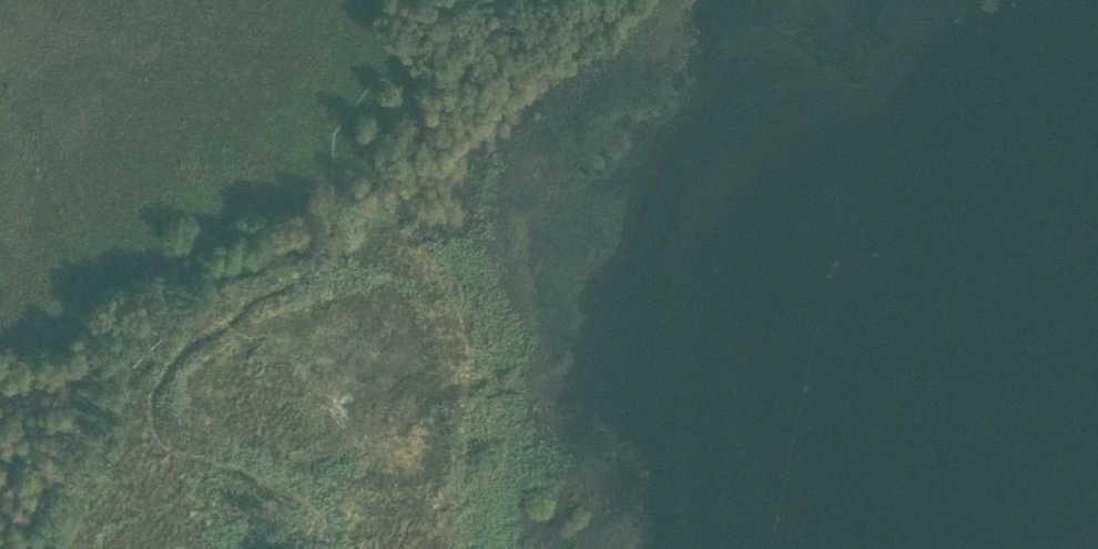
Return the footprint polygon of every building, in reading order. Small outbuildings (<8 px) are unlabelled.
[(318,537),(314,548),(330,548),(332,542),(318,537)]
